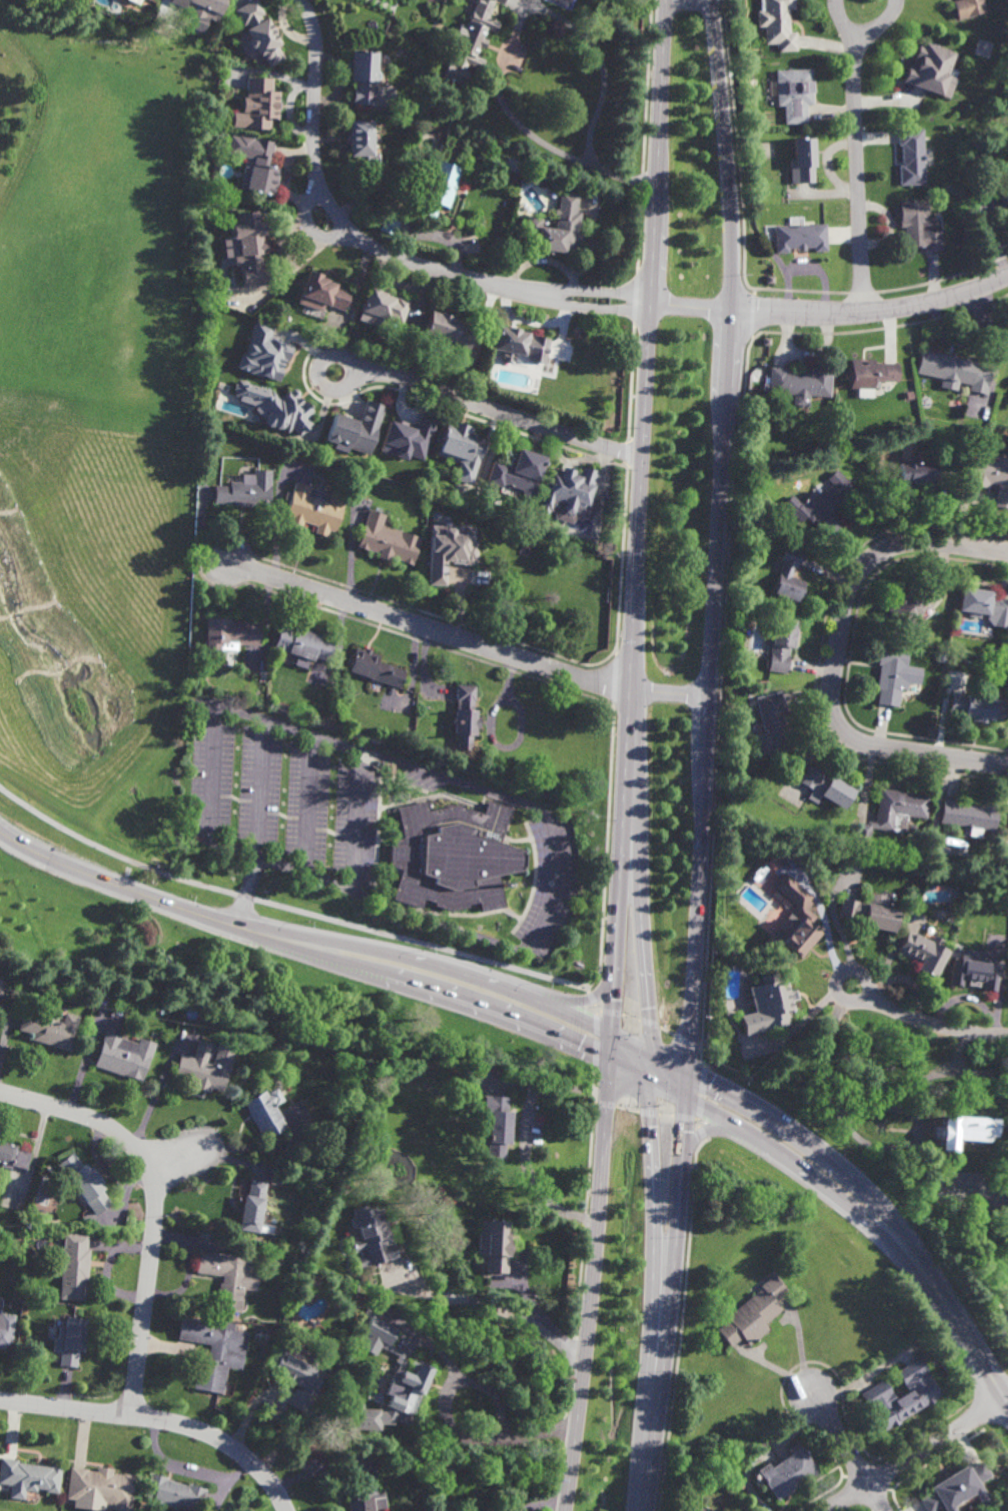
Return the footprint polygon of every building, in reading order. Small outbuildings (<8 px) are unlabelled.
[(169,2),(170,0),(226,0),(217,22),(205,17),(205,18),(208,19),(202,32),(183,24),(188,11),(190,12),(190,11),(169,2)] [(233,11),(253,0),(256,0),(263,14),(259,17),(262,22),(266,19),(271,27),(275,27),(276,31),(274,34),(281,46),(278,47),(285,60),(269,68),(262,56),(259,58),(256,53),(251,56),(245,56),(237,42),(239,36),(245,33),(244,31),(248,29),(246,24),(242,27),(233,11)] [(475,3),(476,0),(489,0),(503,0),(501,5),(494,2),(488,18),(499,23),(494,34),(485,30),(481,39),(486,41),(482,50),(478,48),(474,57),(483,61),(479,70),(468,66),(466,70),(474,73),(468,88),(453,82),(453,83),(450,82),(450,81),(443,77),(449,63),(452,65),(461,45),(453,42),(461,25),(466,27),(470,19),(469,18),(471,14),(472,14),(476,3),(475,3)] [(575,0),(547,0),(570,10),(575,0)] [(761,12),(761,0),(794,0),(795,10),(789,10),(790,33),(795,33),(796,51),(779,51),(779,44),(766,44),(766,27),(759,27),(758,12),(761,12)] [(953,2),(958,0),(983,0),(986,12),(958,20),(953,2)] [(943,98),(897,81),(902,66),(909,68),(913,57),(910,56),(913,46),(919,49),(921,43),(949,54),(941,75),(950,79),(943,98)] [(367,53),(367,51),(372,51),(372,52),(378,53),(377,70),(379,71),(379,72),(380,74),(381,75),(381,76),(380,78),(380,79),(379,80),(377,81),(376,84),(375,84),(373,103),(352,102),(353,83),(350,83),(351,70),(347,70),(348,62),(351,62),(352,52),(356,53),(356,51),(361,51),(361,52),(367,53)] [(806,123),(784,125),(783,106),(778,106),(776,71),(810,69),(812,105),(805,105),(806,123)] [(281,107),(278,107),(278,117),(270,117),(269,127),(244,126),(244,113),(246,113),(246,97),(246,78),(272,79),(272,89),(280,89),(279,101),(281,101),(281,107)] [(368,116),(373,116),(374,151),(379,151),(379,168),(357,169),(357,153),(349,153),(349,140),(346,140),(345,132),(350,132),(350,117),(365,117),(365,116),(368,116)] [(922,164),(924,164),(924,172),(923,172),(923,183),(901,183),(900,184),(899,184),(899,164),(901,164),(901,144),(898,144),(898,130),(922,130),(922,164)] [(253,138),(254,136),(274,140),(270,158),(267,157),(266,164),(268,165),(269,163),(272,164),(271,165),(279,167),(273,194),(265,192),(265,194),(262,193),(262,191),(238,186),(245,155),(225,150),(229,132),(253,138)] [(815,164),(812,164),(813,181),(791,182),(789,158),(794,158),(795,158),(793,136),(804,134),(813,135),(815,164)] [(449,206),(440,203),(435,218),(412,210),(417,194),(425,197),(438,158),(462,167),(449,206)] [(575,211),(580,212),(577,231),(581,232),(580,241),(575,240),(574,250),(563,248),(563,251),(553,249),(552,253),(543,252),(544,248),(533,247),(534,243),(522,241),(526,215),(541,217),(540,224),(554,227),(556,213),(554,213),(554,208),(557,208),(560,190),(578,193),(575,211)] [(927,211),(926,212),(927,212),(927,215),(924,215),(924,220),(939,219),(940,248),(924,249),(923,245),(905,246),(904,226),(899,226),(898,219),(900,219),(899,201),(926,199),(927,211)] [(258,219),(263,219),(264,225),(265,233),(262,233),(263,238),(265,238),(266,252),(261,252),(262,262),(263,262),(266,283),(241,286),(239,264),(234,265),(231,235),(232,235),(230,222),(238,221),(237,211),(257,209),(258,219)] [(396,234),(379,229),(384,214),(400,220),(396,234)] [(825,249),(812,250),(812,246),(804,246),(804,249),(796,250),(796,246),(787,247),(788,251),(775,251),(774,225),(823,222),(825,249)] [(343,309),(325,303),(322,310),(297,302),(300,293),(301,293),(310,268),(322,272),(322,275),(329,277),(328,279),(337,282),(336,285),(350,290),(343,309)] [(396,296),(396,294),(410,299),(402,324),(387,319),(385,327),(358,318),(361,309),(361,308),(369,284),(381,288),(380,289),(387,291),(387,292),(396,296)] [(440,312),(441,310),(453,314),(453,316),(461,319),(460,324),(476,329),(470,347),(451,341),(448,349),(424,341),(427,333),(423,332),(424,328),(423,328),(425,323),(426,324),(431,309),(440,312)] [(236,371),(279,380),(283,361),(288,363),(292,344),(269,339),(272,327),(252,323),(245,354),(240,353),(236,371)] [(505,327),(505,325),(518,328),(518,329),(528,331),(527,335),(531,336),(531,334),(548,338),(542,363),(526,359),(526,356),(514,353),(512,363),(499,361),(501,350),(491,348),(496,325),(505,327)] [(985,394),(968,390),(969,383),(916,372),(921,348),(976,360),(975,365),(991,368),(985,394)] [(873,362),(884,362),(895,362),(897,362),(897,381),(883,381),(878,381),(878,387),(872,387),(872,388),(857,388),(849,388),(849,358),(861,358),(863,358),(873,358),(873,362)] [(828,396),(808,395),(807,406),(792,405),(793,393),(768,392),(770,367),(787,368),(787,371),(810,373),(810,365),(830,367),(828,396)] [(272,391),(277,397),(281,397),(289,390),(290,391),(292,389),(293,389),(294,389),(295,389),(296,389),(298,390),(298,391),(299,392),(299,393),(299,394),(299,395),(303,400),(304,399),(308,403),(309,402),(311,405),(310,406),(314,411),(307,416),(313,423),(299,436),(292,428),(287,432),(285,430),(283,432),(281,429),(283,427),(282,427),(281,428),(275,428),(273,425),(267,425),(263,421),(264,420),(253,408),(256,406),(238,400),(239,396),(233,394),(234,390),(232,389),(234,383),(237,383),(238,379),(272,391)] [(369,454),(348,447),(347,452),(334,448),(335,443),(326,440),(334,413),(361,421),(367,400),(384,405),(369,454)] [(405,459),(406,456),(423,460),(435,418),(420,413),(416,429),(388,421),(379,452),(405,459)] [(473,426),(471,432),(475,433),(474,436),(483,439),(470,484),(455,479),(460,461),(436,453),(440,442),(436,441),(439,431),(442,432),(443,428),(444,428),(445,423),(452,425),(453,420),(473,426)] [(532,495),(530,495),(530,497),(525,498),(521,497),(520,493),(520,492),(519,491),(520,489),(502,483),(501,487),(484,482),(490,461),(505,465),(508,456),(513,458),(516,448),(544,456),(532,495)] [(975,459),(1007,463),(1007,508),(994,506),(997,484),(988,482),(987,487),(970,485),(970,478),(972,479),(975,459)] [(893,490),(893,476),(899,476),(899,463),(934,462),(935,489),(893,490)] [(574,470),(572,474),(576,475),(579,466),(587,469),(587,467),(597,470),(587,500),(596,502),(589,521),(582,519),(580,521),(575,519),(571,524),(553,519),(553,512),(548,510),(547,512),(543,515),(539,513),(537,508),(537,507),(536,507),(549,466),(559,470),(560,466),(574,470)] [(270,505),(258,505),(258,504),(252,504),(252,506),(232,505),(233,502),(227,502),(226,503),(213,503),(214,485),(229,486),(229,481),(241,481),(242,474),(254,474),(254,469),(271,470),(270,505)] [(843,508),(838,503),(830,511),(832,513),(830,515),(841,526),(827,540),(815,528),(818,525),(812,519),(817,514),(812,509),(807,514),(799,506),(810,495),(814,500),(831,483),(826,478),(835,469),(850,483),(846,487),(855,496),(843,508)] [(329,494),(345,499),(335,532),(328,530),(326,536),(314,532),(316,525),(303,521),(300,528),(288,524),(290,517),(285,515),(295,482),(311,487),(311,488),(329,494)] [(412,565),(402,562),(402,561),(392,557),(391,561),(378,557),(379,554),(356,547),(369,509),(385,515),(382,524),(421,537),(412,565)] [(425,587),(426,553),(424,553),(424,536),(437,536),(437,528),(448,528),(459,529),(459,525),(467,525),(467,529),(471,529),(471,543),(474,543),(473,567),(443,566),(442,587),(425,587)] [(798,567),(795,566),(791,577),(805,582),(802,594),(798,602),(772,593),(784,561),(781,560),(786,546),(803,552),(798,567)] [(939,596),(933,600),(933,602),(916,615),(920,621),(910,629),(905,623),(901,627),(886,610),(894,603),(893,602),(901,596),(902,597),(909,591),(913,595),(927,583),(939,596)] [(997,598),(1007,600),(1007,619),(994,617),(994,615),(989,614),(988,615),(979,614),(979,617),(968,615),(969,613),(958,611),(962,587),(992,592),(991,599),(997,600),(997,598)] [(230,616),(230,618),(246,619),(246,620),(260,621),(259,643),(236,643),(236,641),(219,641),(219,646),(204,645),(205,616),(208,616),(208,615),(230,616)] [(794,646),(789,645),(788,655),(790,655),(787,672),(769,670),(777,618),(798,621),(794,646)] [(294,629),(295,625),(322,634),(321,638),(334,642),(329,660),(313,654),(312,658),(310,657),(307,666),(294,662),(297,654),(285,650),(284,652),(275,649),(275,648),(273,647),(280,624),(294,629)] [(371,648),(370,651),(379,654),(377,660),(405,669),(400,686),(348,669),(355,646),(363,648),(363,646),(371,648)] [(906,668),(903,667),(898,705),(877,702),(879,689),(877,689),(880,664),(878,664),(880,646),(908,649),(906,668)] [(476,699),(475,699),(474,708),(478,708),(478,716),(481,716),(480,726),(477,726),(477,733),(473,733),(472,749),(467,749),(467,750),(462,750),(462,749),(458,749),(458,733),(455,733),(457,684),(476,684),(476,699)] [(787,731),(792,730),(797,748),(768,755),(767,753),(759,755),(753,735),(765,732),(756,697),(782,690),(787,708),(781,710),(787,731)] [(967,694),(967,693),(995,696),(995,698),(1004,699),(1002,717),(993,716),(992,717),(986,716),(986,720),(971,718),(971,714),(964,714),(964,712),(949,711),(952,692),(967,694)] [(829,777),(831,774),(855,789),(843,808),(821,794),(816,803),(807,798),(812,789),(799,781),(809,765),(829,777)] [(926,818),(894,813),(892,830),(871,827),(869,842),(855,840),(857,823),(866,824),(867,821),(875,822),(880,788),(929,795),(926,818)] [(978,805),(979,802),(997,805),(996,813),(997,813),(995,830),(982,828),(981,836),(969,835),(971,826),(940,822),(943,798),(959,800),(958,803),(978,805)] [(500,842),(523,851),(522,870),(497,875),(504,906),(482,911),(479,902),(469,904),(470,906),(451,910),(434,904),(435,902),(425,899),(422,908),(393,899),(402,869),(391,865),(390,840),(404,837),(398,806),(427,800),(429,810),(457,804),(484,813),(488,801),(511,808),(500,842)] [(912,832),(911,832),(910,832),(909,830),(908,829),(908,826),(909,825),(911,823),(913,823),(915,825),(916,826),(916,829),(915,831),(914,832),(912,832)] [(819,932),(798,956),(790,949),(785,954),(768,938),(773,933),(780,940),(785,935),(777,928),(787,917),(794,923),(799,918),(791,912),(796,906),(772,885),(784,872),(811,896),(808,900),(811,903),(806,908),(812,913),(805,921),(819,932)] [(866,902),(898,908),(893,931),(861,924),(862,921),(837,916),(841,897),(866,902)] [(973,914),(974,904),(985,904),(984,913),(973,914)] [(951,923),(945,920),(949,912),(955,915),(951,923)] [(914,933),(931,941),(934,935),(943,940),(940,946),(948,950),(934,977),(917,968),(919,963),(897,951),(908,930),(914,933)] [(981,961),(999,964),(996,990),(983,989),(984,983),(963,980),(962,984),(950,982),(953,958),(966,960),(967,952),(982,954),(981,961)] [(778,979),(779,979),(780,983),(787,981),(790,991),(796,989),(798,998),(792,1000),(794,1010),(789,1011),(791,1017),(788,1018),(789,1024),(745,1035),(740,1015),(755,1011),(749,987),(763,983),(761,976),(776,972),(778,979)] [(56,1021),(76,1027),(70,1052),(52,1047),(53,1046),(30,1040),(32,1034),(18,1030),(22,1013),(42,1018),(44,1009),(59,1013),(56,1021)] [(137,1043),(139,1038),(155,1043),(142,1082),(94,1066),(106,1032),(137,1043)] [(210,1044),(204,1063),(211,1065),(218,1042),(235,1047),(222,1091),(210,1088),(209,1093),(188,1087),(189,1084),(173,1079),(180,1054),(192,1057),(197,1040),(210,1044)] [(264,1140),(259,1131),(258,1131),(247,1111),(248,1111),(243,1102),(264,1090),(285,1128),(264,1140)] [(508,1145),(504,1145),(503,1159),(485,1159),(485,1145),(475,1145),(475,1130),(486,1131),(487,1114),(481,1114),(482,1096),(506,1097),(506,1112),(509,1112),(508,1145)] [(999,1137),(993,1137),(993,1141),(988,1141),(988,1142),(961,1141),(961,1140),(957,1140),(956,1152),(941,1151),(943,1116),(1000,1120),(999,1137)] [(11,1171),(0,1168),(0,1142),(17,1146),(16,1150),(30,1154),(25,1171),(12,1167),(11,1171)] [(103,1183),(100,1185),(104,1190),(102,1192),(112,1204),(96,1216),(57,1165),(73,1153),(83,1166),(85,1165),(89,1170),(92,1168),(103,1183)] [(272,1236),(257,1234),(257,1235),(237,1231),(243,1196),(237,1195),(240,1179),(266,1184),(259,1224),(273,1226),(272,1236)] [(367,1209),(375,1207),(376,1211),(383,1209),(392,1242),(385,1244),(386,1246),(393,1244),(397,1258),(358,1270),(355,1259),(360,1257),(358,1252),(354,1253),(350,1241),(360,1238),(358,1229),(356,1229),(351,1227),(350,1222),(352,1218),(354,1217),(352,1210),(366,1206),(367,1209)] [(505,1234),(507,1234),(506,1242),(509,1242),(508,1258),(507,1258),(506,1276),(481,1274),(482,1263),(479,1262),(477,1260),(477,1256),(476,1256),(478,1231),(480,1232),(480,1221),(506,1223),(505,1234)] [(88,1282),(86,1282),(85,1302),(59,1300),(64,1234),(88,1235),(87,1250),(90,1250),(88,1282)] [(255,1292),(243,1290),(240,1314),(215,1311),(219,1283),(221,1284),(222,1277),(196,1274),(198,1253),(247,1258),(245,1275),(257,1277),(255,1292)] [(748,1347),(741,1339),(729,1349),(715,1332),(727,1322),(725,1318),(758,1291),(756,1289),(772,1275),(787,1293),(775,1302),(782,1311),(764,1326),(768,1331),(748,1347)] [(313,1283),(319,1282),(320,1293),(305,1294),(304,1280),(313,1280),(313,1283)] [(383,1342),(358,1328),(368,1309),(393,1323),(383,1342)] [(240,1371),(227,1369),(223,1393),(193,1388),(198,1359),(206,1360),(209,1345),(177,1340),(181,1317),(199,1320),(199,1321),(212,1324),(212,1326),(220,1327),(219,1329),(247,1333),(240,1371)] [(66,1320),(66,1319),(86,1321),(83,1354),(78,1354),(76,1369),(59,1367),(63,1329),(52,1328),(53,1319),(66,1320)] [(11,1351),(0,1350),(0,1325),(14,1327),(11,1351)] [(315,1369),(325,1374),(317,1389),(314,1387),(303,1410),(288,1403),(295,1388),(305,1393),(307,1388),(299,1385),(298,1387),(295,1385),(295,1384),(291,1382),(291,1383),(287,1381),(287,1380),(284,1378),(283,1379),(279,1378),(280,1376),(272,1372),(279,1357),(284,1360),(285,1356),(301,1364),(305,1355),(319,1362),(315,1369)] [(936,1400),(926,1405),(926,1404),(900,1420),(900,1422),(891,1428),(890,1427),(885,1430),(870,1407),(868,1408),(861,1396),(884,1381),(894,1400),(907,1392),(896,1374),(920,1360),(928,1373),(927,1374),(940,1396),(935,1399),(936,1400)] [(431,1378),(428,1387),(425,1392),(424,1391),(423,1391),(413,1415),(399,1409),(398,1413),(394,1422),(394,1423),(382,1423),(382,1429),(381,1429),(376,1429),(376,1431),(376,1432),(367,1432),(367,1431),(367,1428),(349,1428),(349,1409),(350,1409),(350,1402),(363,1402),(363,1408),(380,1408),(380,1410),(382,1410),(384,1410),(385,1410),(387,1405),(386,1405),(392,1391),(389,1390),(387,1389),(390,1383),(392,1383),(395,1385),(397,1381),(399,1382),(402,1373),(414,1378),(419,1365),(427,1368),(430,1369),(434,1371),(431,1378)] [(801,1446),(802,1445),(819,1470),(777,1499),(761,1474),(791,1453),(788,1448),(798,1441),(801,1446)] [(10,1485),(0,1483),(0,1457),(17,1459),(17,1462),(50,1466),(50,1463),(61,1465),(58,1493),(45,1491),(45,1489),(36,1488),(36,1491),(25,1490),(24,1496),(9,1494),(10,1485)] [(953,1506),(956,1510),(945,1510),(943,1507),(936,1510),(926,1510),(919,1500),(933,1491),(930,1486),(968,1463),(971,1468),(983,1460),(992,1475),(979,1483),(990,1500),(982,1506),(974,1493),(953,1506)] [(448,1481),(435,1475),(440,1465),(453,1472),(448,1481)] [(135,1474),(131,1510),(122,1510),(113,1510),(114,1504),(66,1499),(70,1466),(89,1469),(88,1470),(124,1475),(124,1473),(135,1474)] [(205,1488),(199,1510),(187,1510),(173,1510),(174,1507),(143,1498),(150,1472),(168,1477),(167,1480),(188,1485),(188,1484),(205,1488)] [(374,1508),(374,1510),(349,1510),(347,1500),(349,1500),(347,1489),(358,1488),(357,1476),(374,1473),(377,1492),(384,1491),(386,1507),(374,1508)]
